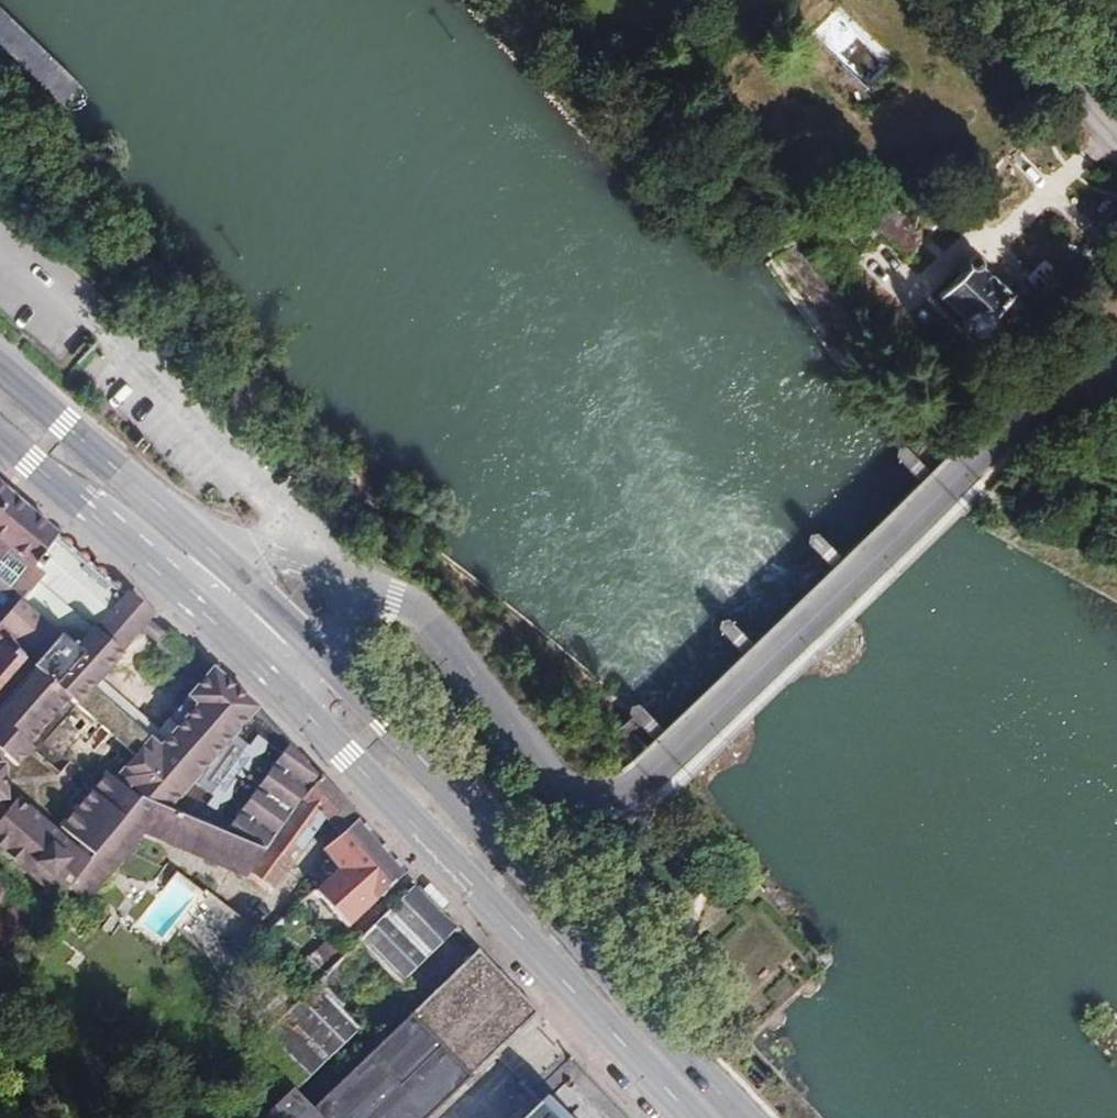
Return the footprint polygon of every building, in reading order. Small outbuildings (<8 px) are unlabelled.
[(849,211),(873,187),(859,173),(834,197),(849,211)] [(899,213),(875,189),(851,214),(864,226),(868,221),(880,233),(899,213)] [(1040,299),(1021,279),(1009,291),(983,266),(984,258),(983,254),(981,250),(977,247),(973,245),(969,245),(964,246),(960,247),(957,251),(955,255),(954,258),(956,266),(930,293),(956,319),(955,329),(955,333),(957,336),(959,339),(963,341),(967,343),(970,344),(974,344),(977,343),(981,341),(995,325),(1005,336),(1040,299)] [(133,590),(61,528),(0,475),(0,636),(6,628),(25,644),(21,649),(42,666),(75,625),(93,640),(133,590)] [(61,903),(64,899),(71,890),(88,870),(41,830),(47,823),(35,812),(22,827),(13,819),(13,808),(20,807),(18,772),(9,772),(9,750),(20,760),(35,742),(74,696),(153,764),(133,788),(124,781),(77,837),(99,856),(101,854),(145,793),(267,848),(324,774),(274,721),(261,707),(217,667),(213,671),(204,682),(194,694),(203,701),(197,708),(184,699),(176,709),(189,719),(168,745),(98,684),(144,628),(152,617),(156,612),(134,592),(133,590),(93,640),(75,625),(42,666),(37,671),(0,716),(0,724),(1,725),(0,725),(0,852),(61,903)] [(168,631),(152,617),(144,628),(159,642),(168,631)] [(198,658),(168,631),(159,642),(188,668),(198,658)] [(37,671),(10,648),(0,660),(0,716),(37,671)] [(213,671),(198,658),(188,668),(204,682),(213,671)] [(25,765),(40,746),(35,742),(20,760),(25,765)] [(267,848),(145,793),(101,854),(99,856),(94,863),(88,870),(71,890),(85,902),(147,822),(251,867),(274,886),(329,818),(343,832),(361,814),(324,774),(267,848)] [(355,923),(412,868),(361,814),(343,832),(327,849),(343,866),(321,889),(355,923)] [(94,863),(47,823),(41,830),(88,870),(94,863)] [(269,923),(224,893),(205,880),(202,886),(175,867),(163,885),(206,913),(255,945),(269,923)] [(387,990),(460,920),(422,879),(349,950),(387,990)] [(542,1010),(483,945),(331,1093),(310,1074),(301,1082),(302,1083),(338,1117),(429,1117),(542,1010)] [(369,1018),(391,994),(387,990),(349,950),(325,974),(344,993),(366,1016),(369,1018)] [(334,1004),(344,993),(325,974),(324,974),(299,1000),(318,1019),(334,1004)] [(366,1016),(344,993),(334,1004),(339,1009),(356,1026),(366,1016)] [(310,1074),(341,1043),(340,1042),(323,1024),(318,1019),(299,1000),(258,1040),(301,1082),(310,1074)] [(356,1026),(339,1009),(323,1024),(340,1042),(356,1026)] [(531,1090),(497,1058),(441,1117),(505,1117),(531,1090)] [(578,1080),(576,1078),(555,1099),(551,1095),(527,1117),(611,1117),(578,1080)] [(302,1083),(301,1082),(266,1117),(338,1117),(302,1083)]
